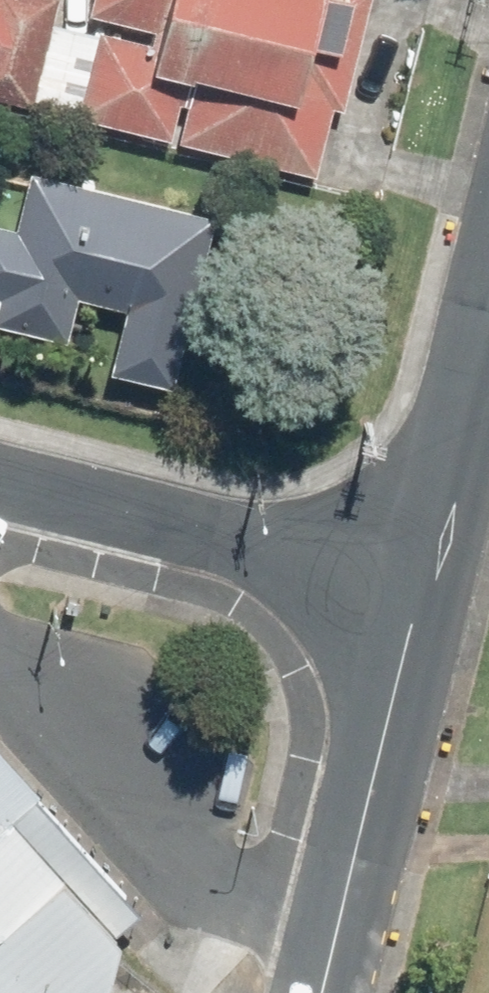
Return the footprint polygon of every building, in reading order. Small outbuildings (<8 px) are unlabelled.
[(316,166),(332,93),(354,98),(366,43),(356,41),(365,0),(97,0),(95,10),(165,26),(162,42),(50,16),(54,0),(0,0),(0,95),(316,166)] [(37,168),(24,221),(0,215),(0,296),(6,297),(1,319),(69,335),(79,293),(133,306),(118,366),(177,381),(218,211),(37,168)] [(0,732),(0,992),(106,992),(138,892),(0,732)]
